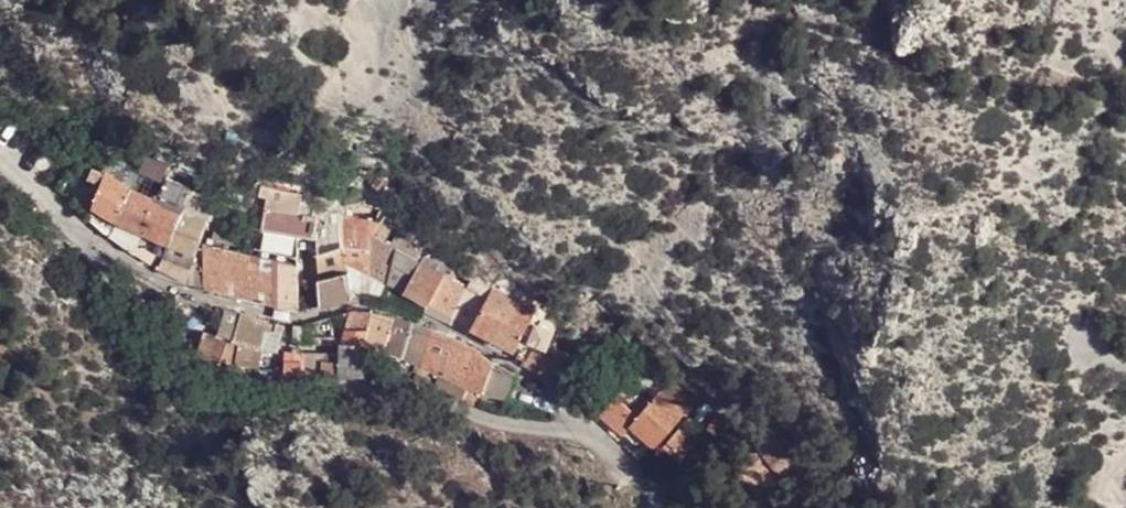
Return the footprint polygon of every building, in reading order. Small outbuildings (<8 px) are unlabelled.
[(161,178),(164,175),(169,164),(144,151),(136,166),(161,178)] [(100,175),(87,169),(82,177),(95,186),(100,175)] [(128,191),(100,175),(95,186),(84,209),(113,224),(128,191)] [(153,195),(155,204),(176,213),(171,229),(198,238),(217,194),(188,186),(164,175),(161,178),(153,195)] [(378,178),(371,187),(381,194),(387,186),(378,178)] [(265,197),(262,211),(296,218),(301,193),(261,185),(256,195),(265,197)] [(141,238),(155,204),(128,191),(113,224),(141,238)] [(141,238),(163,250),(171,229),(176,213),(155,204),(141,238)] [(132,254),(141,238),(84,209),(80,216),(132,254)] [(262,211),(255,230),(295,243),(307,244),(312,221),(296,218),(262,211)] [(314,271),(341,262),(339,250),(338,214),(310,232),(314,271)] [(369,249),(377,223),(369,220),(338,214),(339,250),(341,262),(369,277),(369,249)] [(397,237),(377,223),(369,249),(369,277),(384,284),(397,237)] [(205,245),(232,245),(232,228),(205,228),(205,245)] [(198,238),(171,229),(163,250),(158,262),(186,272),(198,238)] [(422,254),(397,237),(384,284),(399,291),(422,254)] [(293,313),(293,262),(201,244),(199,290),(293,313)] [(449,266),(422,254),(399,291),(420,306),(445,272),(449,266)] [(312,307),(344,300),(344,292),(341,262),(314,271),(312,307)] [(467,285),(445,272),(420,306),(449,318),(467,285)] [(465,329),(491,287),(472,278),(467,285),(449,318),(465,329)] [(507,352),(533,308),(491,287),(465,329),(507,352)] [(233,316),(219,310),(215,318),(208,337),(222,343),(233,316)] [(337,341),(357,346),(357,351),(364,355),(454,391),(473,398),(485,367),(456,342),(419,328),(379,316),(341,313),(337,341)] [(256,356),(263,323),(258,325),(233,316),(222,343),(256,356)] [(297,349),(299,327),(293,327),(286,325),(284,349),(297,349)] [(251,368),(256,356),(222,343),(208,337),(198,333),(190,358),(202,361),(251,368)] [(364,383),(364,355),(357,351),(357,346),(337,341),(336,352),(335,361),(335,382),(364,383)] [(552,383),(563,356),(552,351),(550,350),(544,359),(529,353),(521,366),(552,383)] [(335,382),(335,361),(281,360),(277,381),(335,382)] [(505,383),(485,367),(473,398),(470,410),(490,417),(505,383)] [(652,447),(682,413),(656,392),(642,408),(620,390),(598,415),(641,452),(648,444),(652,447)] [(454,391),(451,402),(466,409),(470,410),(473,398),(454,391)] [(700,429),(686,417),(666,440),(682,454),(696,437),(697,434),(700,429)] [(730,468),(726,471),(744,490),(782,460),(766,440),(761,444),(754,435),(735,451),(736,453),(725,461),(730,468)]
